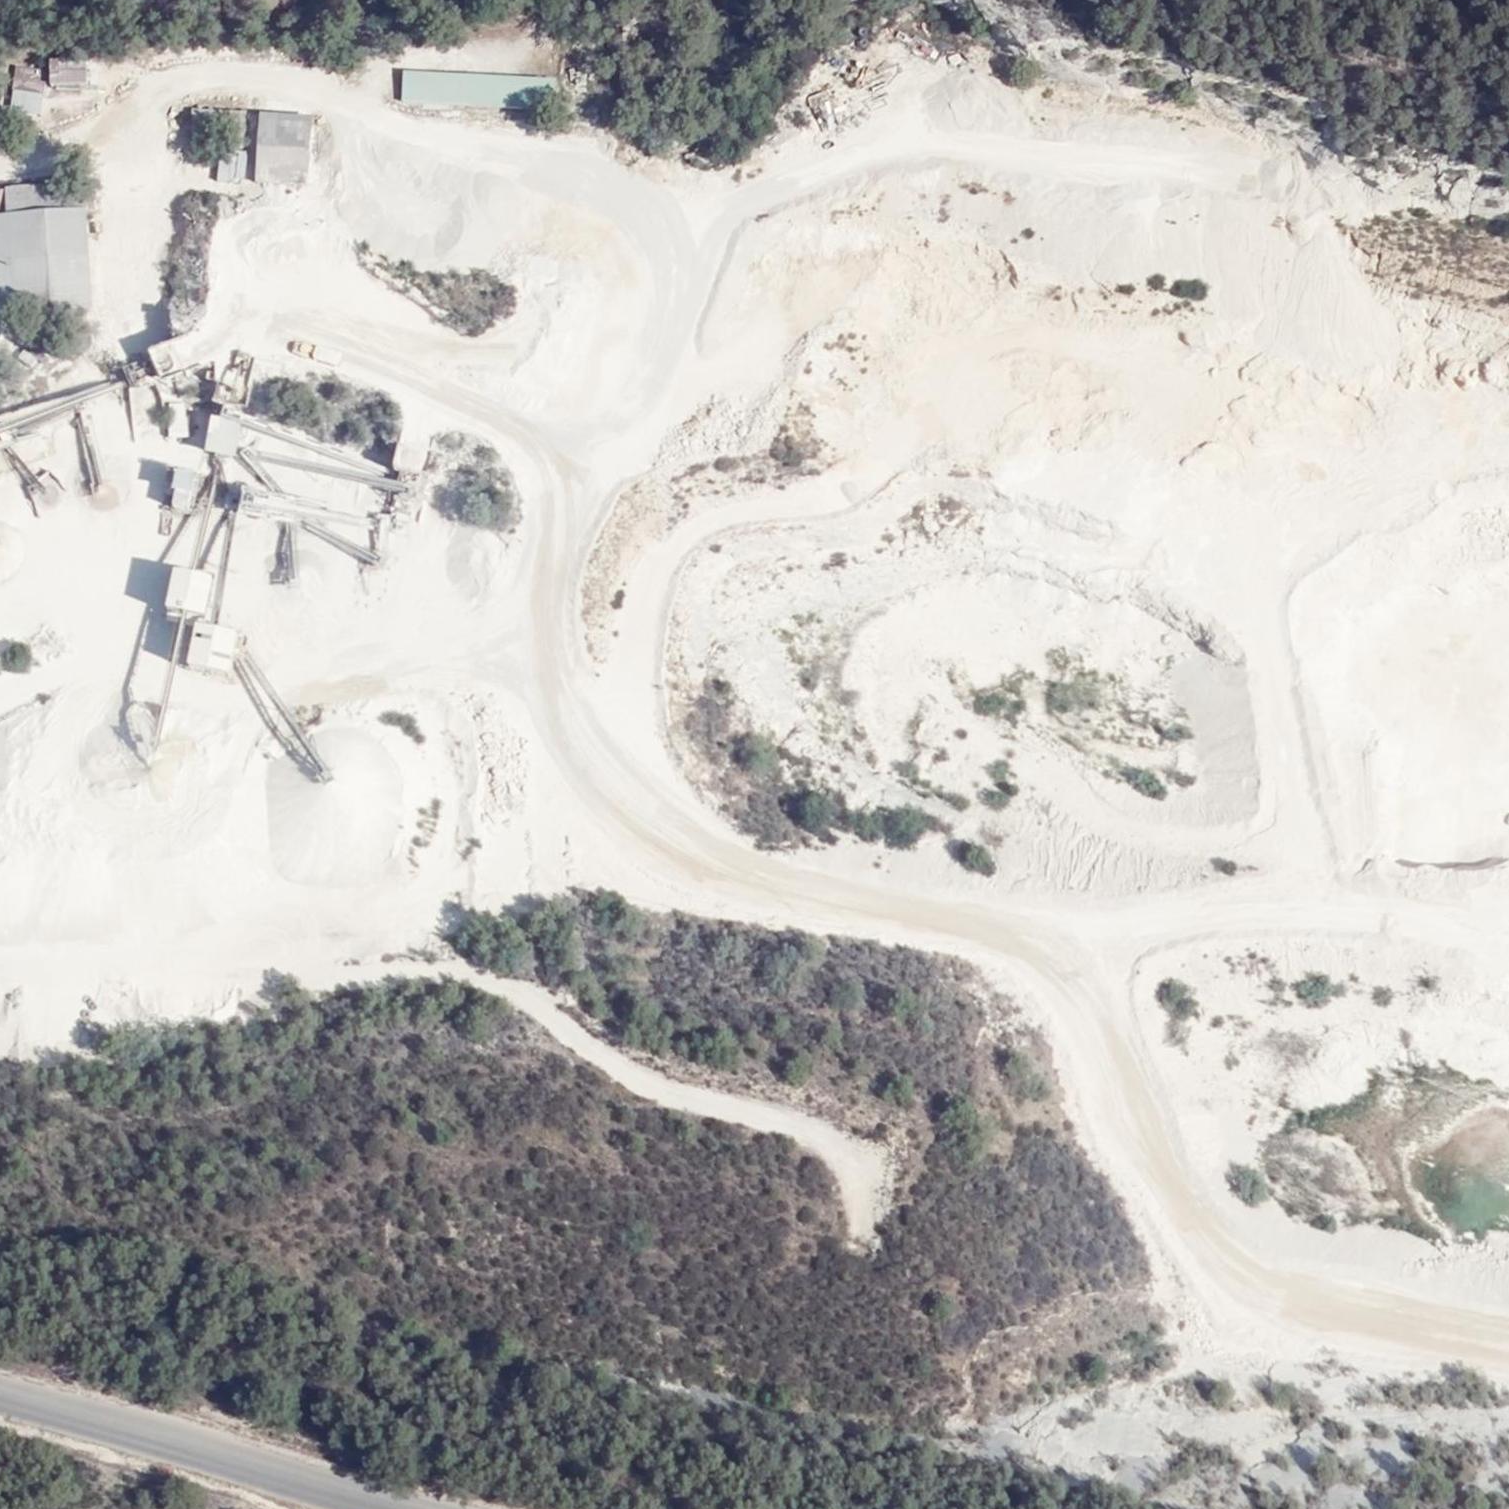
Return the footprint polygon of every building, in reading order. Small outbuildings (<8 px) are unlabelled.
[(47,55),(47,84),(84,83),(84,54),(47,55)] [(41,111),(44,67),(13,64),(10,109),(41,111)] [(551,103),(551,71),(400,70),(399,102),(551,103)] [(825,99),(811,104),(821,133),(835,128),(825,99)] [(317,117),(260,113),(255,181),(312,185),(317,117)] [(7,189),(9,217),(0,218),(0,321),(95,314),(85,182),(7,189)] [(145,343),(154,371),(185,361),(176,333),(145,343)] [(167,402),(168,436),(185,435),(183,401),(167,402)] [(233,451),(240,416),(207,410),(200,444),(233,451)] [(418,469),(423,450),(394,442),(389,460),(418,469)] [(171,460),(166,502),(187,505),(192,462),(171,460)] [(119,493),(127,475),(106,467),(99,484),(119,493)] [(154,556),(151,585),(161,586),(165,557),(154,556)] [(159,598),(202,606),(210,564),(167,556),(159,598)] [(168,655),(168,678),(229,677),(228,614),(184,615),(185,655),(168,655)]
